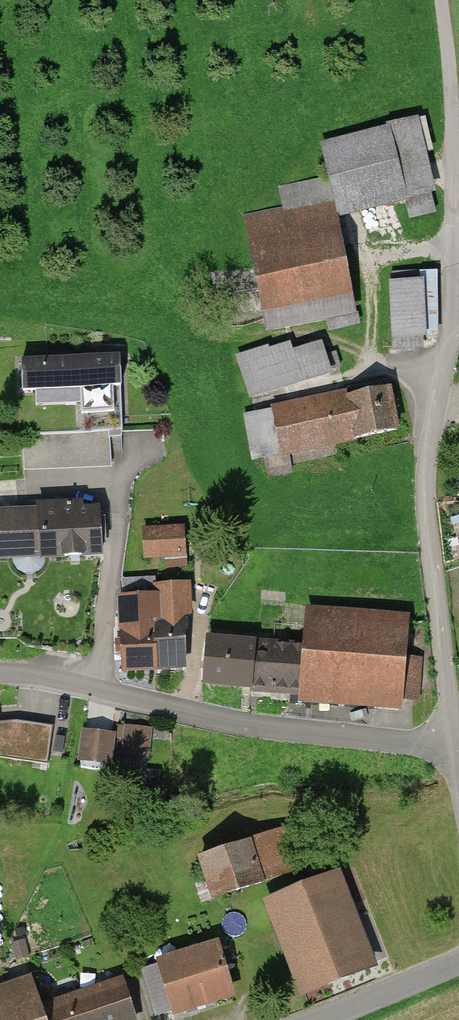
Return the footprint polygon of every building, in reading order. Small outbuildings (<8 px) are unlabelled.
[(427,194),(411,126),(316,149),(324,185),(282,195),(288,220),(238,232),(259,318),(344,298),(325,218),(427,194)] [(412,284),(384,285),(385,339),(413,338),(412,284)] [(321,376),(313,346),(236,366),(244,396),(321,376)] [(122,453),(119,359),(24,362),(25,409),(77,407),(78,434),(19,435),(20,474),(110,471),(109,453),(122,453)] [(382,387),(266,411),(275,452),(390,428),(382,387)] [(97,511),(0,514),(0,557),(98,554),(97,511)] [(177,563),(177,531),(139,531),(139,564),(177,563)] [(180,591),(152,591),(152,606),(116,607),(117,669),(182,667),(180,591)] [(303,650),(212,645),(210,691),(402,701),(406,627),(305,622),(303,650)] [(53,758),(54,720),(0,719),(0,757),(53,758)] [(128,720),(123,750),(151,755),(157,726),(128,720)] [(110,738),(78,735),(76,763),(107,766),(110,738)] [(280,832),(193,860),(206,898),(293,870),(280,832)] [(366,968),(332,874),(269,897),(303,990),(366,968)] [(234,989),(219,949),(153,972),(167,1013),(234,989)] [(40,1008),(28,977),(0,987),(0,1019),(44,1019),(40,1008)] [(122,979),(40,1008),(44,1019),(137,1019),(122,979)]
